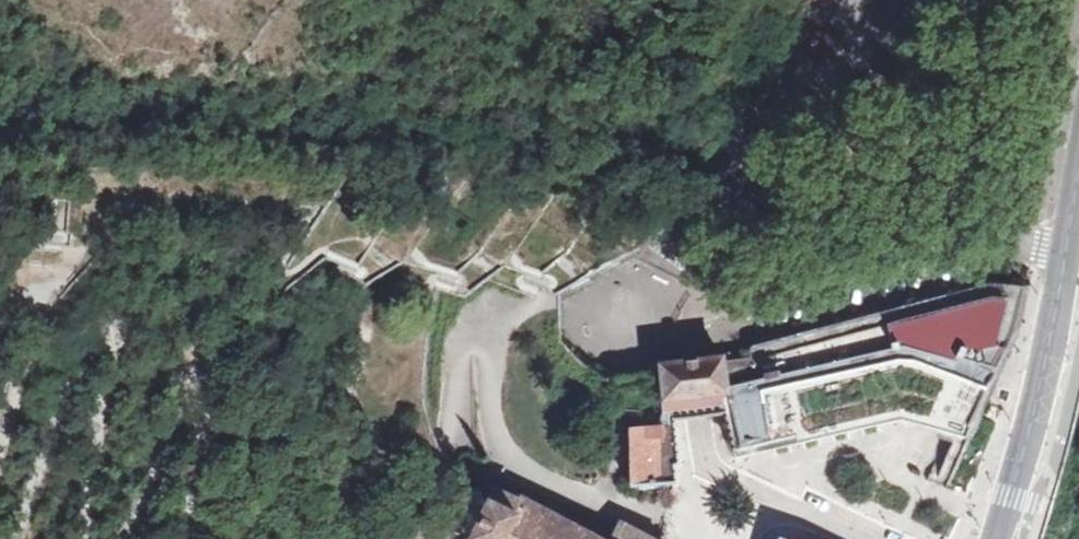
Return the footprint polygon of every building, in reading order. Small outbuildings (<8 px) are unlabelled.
[(939,454),(928,479),(952,488),(954,489),(955,485),(953,484),(955,479),(972,440),(974,440),(998,383),(897,355),(726,394),(721,354),(713,356),(716,390),(718,408),(718,412),(724,411),(735,458),(744,456),(746,455),(900,420),(955,435),(946,457),(942,456),(939,454)] [(675,362),(669,363),(669,365),(672,395),(673,399),(674,418),(679,417),(696,415),(718,412),(718,408),(716,390),(713,356),(692,358),(680,360),(676,361),(676,362),(675,362)] [(669,365),(669,363),(661,363),(665,413),(663,423),(629,427),(630,486),(677,482),(674,464),(679,463),(674,418),(673,399),(672,395),(669,365)] [(493,487),(471,537),(475,538),(599,538),(493,487)] [(623,522),(624,521),(621,520),(620,520),(619,520),(617,523),(618,523),(610,538),(655,538),(623,522)] [(422,534),(414,529),(407,538),(432,538),(422,534)]
